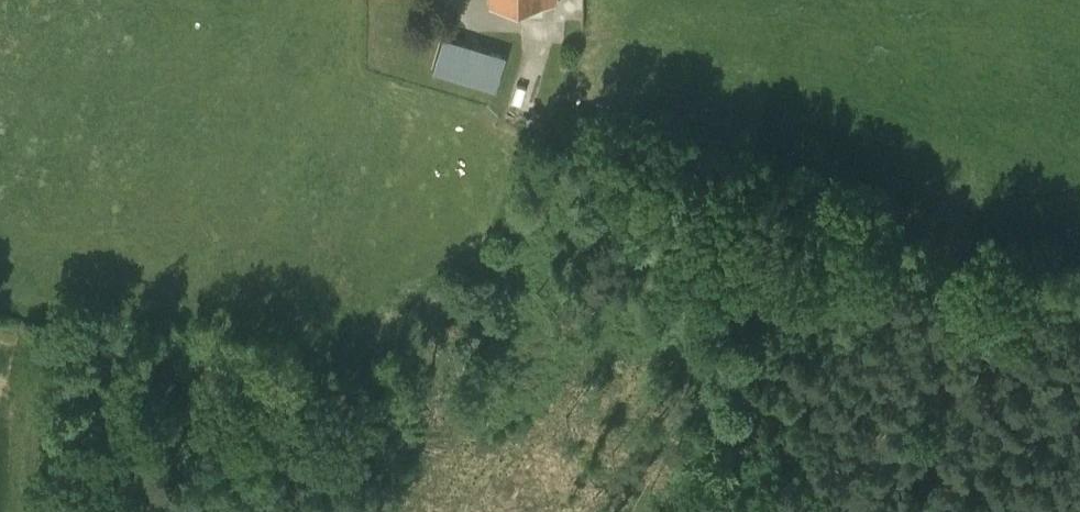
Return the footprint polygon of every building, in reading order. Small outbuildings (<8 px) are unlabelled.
[(505,55),(442,36),(432,69),(495,88),(505,55)]
